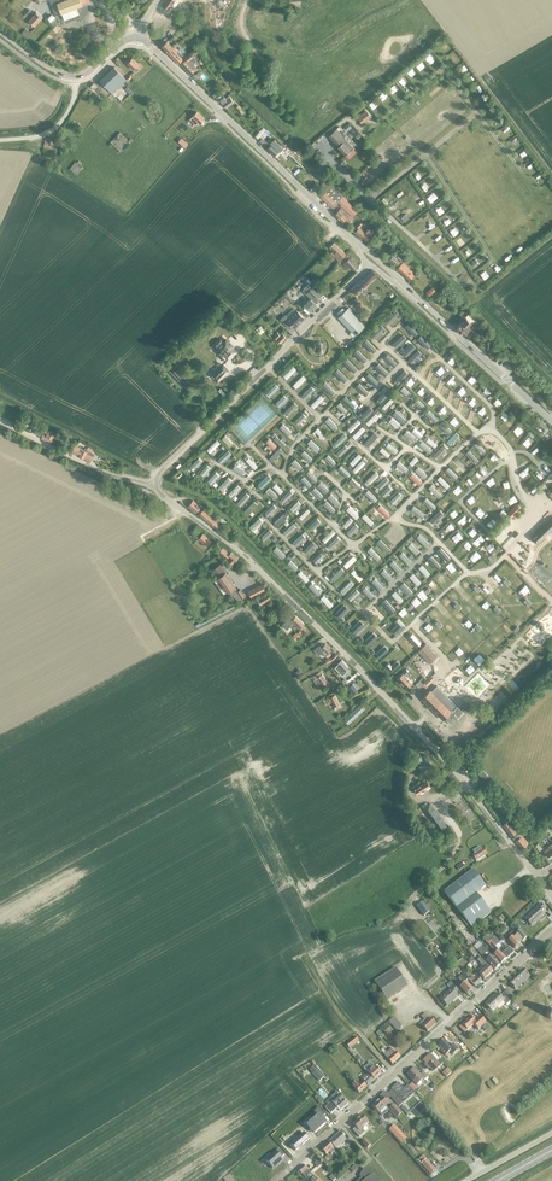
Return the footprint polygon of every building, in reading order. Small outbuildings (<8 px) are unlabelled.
[(55,15),(61,13),(64,20),(79,14),(77,7),(87,3),(86,0),(49,0),(55,15)] [(162,7),(167,11),(175,0),(167,0),(162,7)] [(216,3),(220,8),(225,5),(221,0),(219,0),(216,3)] [(30,22),(34,26),(42,18),(36,12),(34,14),(29,10),(22,17),(29,23),(30,22)] [(52,15),(47,19),(50,23),(55,18),(52,15)] [(168,53),(174,47),(175,46),(173,44),(171,47),(167,42),(161,47),(167,53),(168,53)] [(182,56),(174,47),(168,53),(178,64),(182,59),(180,58),(182,56)] [(181,64),(190,74),(197,68),(189,60),(192,57),(189,54),(184,59),(185,61),(181,64)] [(136,71),(140,67),(138,65),(138,64),(132,58),(127,63),(133,69),(136,71)] [(112,93),(125,81),(126,80),(126,79),(114,67),(99,80),(112,93)] [(226,108),(235,101),(234,100),(232,101),(228,95),(224,98),(224,97),(220,101),(226,108)] [(361,123),(370,116),(366,111),(357,118),(361,123)] [(204,119),(196,112),(189,119),(195,125),(198,122),(200,123),(204,119)] [(345,156),(354,148),(344,137),(345,136),(343,133),(341,134),(339,132),(342,130),(339,127),(328,136),(336,145),(337,145),(338,146),(338,147),(345,156)] [(120,152),(132,140),(130,138),(127,140),(120,132),(110,141),(120,152)] [(59,144),(59,138),(47,138),(44,140),(44,143),(44,146),(49,146),(49,143),(50,143),(50,146),(53,147),(53,145),(54,145),(54,144),(59,144)] [(181,138),(178,141),(184,147),(186,144),(187,143),(181,138)] [(271,144),(267,149),(274,155),(278,151),(279,152),(284,147),(275,138),(270,143),(271,144)] [(75,162),(70,169),(77,175),(82,168),(80,167),(82,164),(78,161),(77,163),(75,162)] [(321,176),(321,185),(325,189),(322,192),(321,197),(332,207),(333,208),(338,203),(337,202),(338,201),(342,205),(341,206),(352,218),(353,217),(358,212),(346,200),(347,199),(343,196),(331,183),(321,176)] [(348,215),(341,208),(335,214),(342,221),(344,219),(348,223),(352,219),(348,215)] [(366,241),(373,233),(371,231),(370,232),(367,230),(366,231),(365,233),(359,228),(362,223),(360,221),(355,226),(358,228),(355,232),(366,241)] [(339,261),(346,254),(334,243),(329,247),(333,250),(330,253),(339,261)] [(357,264),(353,261),(347,255),(342,259),(345,262),(343,264),(347,268),(349,266),(352,269),(357,264)] [(394,255),(389,260),(395,266),(402,259),(398,255),(397,256),(396,255),(396,256),(394,255)] [(409,280),(414,274),(402,263),(397,269),(409,280)] [(356,294),(376,275),(372,270),(351,289),(356,294)] [(311,299),(304,306),(310,312),(317,305),(314,302),(318,298),(318,297),(321,293),(314,286),(312,288),(308,284),(302,290),(311,299)] [(429,296),(435,290),(432,287),(426,293),(429,296)] [(364,325),(347,307),(337,317),(354,335),(364,325)] [(399,312),(395,309),(386,318),(389,322),(399,312)] [(284,315),(280,319),(289,328),(292,325),(294,327),(296,327),(297,325),(297,324),(298,323),(297,322),(299,320),(300,321),(304,317),(296,310),(288,318),(284,315)] [(466,318),(457,328),(463,334),(465,332),(466,334),(469,331),(467,329),(469,327),(468,325),(470,322),(466,318)] [(418,332),(409,322),(405,325),(415,335),(418,332)] [(384,327),(380,324),(371,333),(374,337),(384,327)] [(280,343),(286,337),(281,332),(279,334),(277,332),(273,336),(280,343)] [(407,337),(403,333),(393,343),(396,347),(407,337)] [(431,344),(421,334),(417,338),(427,348),(431,344)] [(376,348),(366,338),(363,341),(373,352),(376,348)] [(217,342),(214,345),(219,350),(220,351),(219,351),(218,353),(221,356),(223,358),(224,359),(226,361),(236,352),(232,347),(233,347),(231,345),(230,344),(231,344),(230,344),(229,343),(229,342),(229,343),(226,340),(226,339),(223,342),(223,341),(222,342),(221,340),(220,339),(217,342)] [(317,342),(315,343),(314,344),(313,346),(314,348),(315,349),(316,350),(318,351),(320,350),(321,349),(322,347),(322,346),(322,344),(320,342),(319,342),(317,342)] [(416,346),(412,343),(403,352),(406,356),(416,346)] [(367,358),(357,348),(353,352),(363,362),(367,358)] [(421,352),(418,349),(409,359),(412,362),(421,352)] [(397,363),(387,354),(384,357),(393,366),(397,363)] [(357,368),(347,358),(343,362),(354,372),(357,368)] [(388,372),(378,362),(375,366),(384,375),(388,372)] [(216,371),(212,376),(217,382),(228,371),(222,365),(216,371)] [(296,369),(292,366),(283,375),(286,379),(296,369)] [(347,378),(337,368),(334,371),(344,381),(347,378)] [(408,373),(404,369),(395,379),(399,382),(408,373)] [(378,382),(369,372),(365,376),(375,385),(378,382)] [(305,378),(302,374),(293,384),(296,388),(305,378)] [(334,391),(325,381),(321,384),(331,394),(334,391)] [(368,391),(359,382),(356,386),(365,395),(368,391)] [(278,386),(275,383),(265,392),(269,396),(278,386)] [(314,389),(311,385),(302,395),(305,398),(314,389)] [(411,393),(403,386),(400,389),(408,396),(411,393)] [(391,391),(387,388),(378,397),(382,401),(391,391)] [(287,398),(283,394),(275,402),(279,406),(287,398)] [(323,398),(320,395),(310,404),(314,407),(323,398)] [(355,405),(345,395),(342,398),(352,408),(355,405)] [(393,400),(391,397),(382,406),(384,409),(393,400)] [(423,410),(426,407),(417,398),(414,401),(423,410)] [(297,405),(294,401),(285,411),(288,414),(297,405)] [(347,409),(339,402),(336,405),(344,412),(347,409)] [(373,409),(370,406),(360,416),(364,419),(373,409)] [(439,418),(429,409),(425,413),(435,422),(439,418)] [(406,419),(395,410),(392,414),(403,423),(406,419)] [(306,416),(302,413),(295,420),(298,424),(306,416)] [(378,416),(375,413),(365,422),(368,425),(378,416)] [(337,425),(329,416),(325,420),(333,429),(337,425)] [(530,420),(525,416),(521,420),(525,425),(530,420)] [(399,424),(391,417),(389,421),(397,427),(399,424)] [(537,417),(533,421),(537,426),(536,428),(544,435),(550,429),(547,426),(537,417)] [(361,421),(357,418),(347,428),(351,432),(361,421)] [(452,430),(442,421),(439,424),(449,433),(452,430)] [(291,432),(282,423),(279,427),(288,435),(291,432)] [(364,429),(361,426),(352,434),(355,438),(364,429)] [(326,435),(317,427),(314,430),(323,439),(326,435)] [(423,434),(414,427),(412,431),(420,437),(423,434)] [(36,429),(34,432),(42,436),(41,438),(50,442),(50,441),(54,433),(46,428),(43,433),(36,429)] [(415,436),(406,430),(404,434),(412,440),(415,436)] [(347,436),(344,433),(333,442),(337,446),(347,436)] [(457,436),(454,433),(446,441),(450,444),(457,436)] [(232,442),(225,435),(221,438),(229,446),(232,442)] [(286,445),(276,435),(273,438),(283,448),(286,445)] [(437,444),(428,437),(426,440),(435,447),(437,444)] [(276,446),(268,438),(265,441),(273,449),(276,446)] [(319,447),(311,438),(307,442),(316,451),(319,447)] [(219,443),(216,440),(206,449),(209,452),(219,443)] [(432,449),(421,441),(418,445),(429,452),(432,449)] [(485,449),(477,441),(474,444),(482,452),(485,449)] [(398,449),(388,442),(385,446),(395,453),(398,449)] [(348,447),(345,444),(336,452),(340,455),(348,447)] [(446,449),(442,445),(433,454),(437,458),(446,449)] [(90,461),(94,453),(92,452),(93,450),(88,447),(87,449),(85,448),(84,450),(75,446),(72,452),(90,461)] [(390,454),(382,447),(379,450),(387,456),(390,454)] [(231,453),(228,449),(217,458),(220,462),(231,453)] [(280,452),(277,449),(268,458),(271,461),(280,452)] [(479,460),(469,449),(465,453),(475,464),(479,460)] [(312,459),(303,450),(300,453),(309,462),(312,459)] [(361,456),(358,453),(350,462),(353,465),(361,456)] [(336,462),(328,454),(325,457),(332,465),(336,462)] [(254,469),(258,465),(247,455),(244,458),(254,469)] [(418,459),(415,456),(409,462),(413,465),(418,459)] [(201,460),(198,457),(189,466),(193,469),(201,460)] [(294,458),(291,462),(298,469),(302,466),(294,458)] [(365,462),(362,459),(352,469),(356,472),(365,462)] [(408,469),(399,461),(396,464),(405,472),(408,469)] [(210,468),(206,464),(199,472),(203,475),(210,468)] [(245,469),(235,464),(232,468),(242,474),(245,469)] [(427,475),(418,466),(415,470),(424,478),(427,475)] [(458,476),(448,467),(445,470),(454,479),(458,476)] [(378,474),(375,471),(364,482),(367,485),(378,474)] [(219,475),(215,472),(207,480),(211,484),(219,475)] [(422,481),(413,472),(409,475),(419,484),(422,481)] [(272,478),(268,474),(258,484),(262,488),(272,478)] [(311,484),(303,475),(300,478),(308,487),(311,484)] [(450,485),(440,475),(437,478),(446,488),(450,485)] [(231,480),(227,476),(218,486),(222,490),(231,480)] [(389,480),(386,476),(377,486),(380,489),(389,480)] [(360,486),(352,477),(349,480),(358,489),(360,486)] [(329,489),(321,481),(317,484),(325,493),(329,489)] [(283,490),(276,483),(272,486),(280,494),(283,490)] [(241,487),(237,484),(227,493),(231,497),(241,487)] [(442,494),(431,484),(428,487),(438,497),(442,494)] [(392,488),(389,485),(381,493),(384,496),(392,488)] [(278,496),(269,487),(266,490),(274,499),(278,496)] [(323,496),(314,487),(311,490),(320,499),(323,496)] [(293,493),(289,489),(280,498),(284,502),(293,493)] [(377,499),(368,489),(364,492),(374,502),(377,499)] [(249,496),(246,492),(237,502),(241,505),(249,496)] [(402,495),(398,492),(390,500),(393,503),(402,495)] [(339,502),(330,493),(327,496),(336,505),(339,502)] [(436,506),(426,497),(423,501),(433,510),(436,506)] [(215,528),(219,523),(211,517),(212,516),(203,509),(202,510),(199,508),(200,507),(193,500),(191,503),(188,507),(195,513),(196,512),(199,514),(215,528)] [(301,504),(298,500),(290,508),(293,511),(301,504)] [(335,509),(326,500),(322,503),(332,513),(335,509)] [(257,504),(254,501),(244,510),(247,514),(257,504)] [(276,507),(273,504),(264,512),(268,515),(276,507)] [(390,514),(380,504),(377,507),(387,517),(390,514)] [(517,504),(512,509),(508,513),(512,517),(521,508),(517,504)] [(425,513),(413,505),(410,510),(422,518),(425,513)] [(358,515),(349,506),(346,509),(355,519),(358,515)] [(310,511),(307,509),(299,516),(301,519),(310,511)] [(443,513),(440,509),(430,519),(433,523),(443,513)] [(287,516),(284,513),(274,522),(277,525),(287,516)] [(373,522),(364,513),(361,516),(370,525),(373,522)] [(263,521),(259,517),(249,526),(252,530),(263,521)] [(353,520),(349,517),(342,525),(346,528),(353,520)] [(531,537),(537,543),(551,529),(551,517),(541,528),(539,530),(531,537)] [(320,521),(317,518),(307,527),(311,530),(320,521)] [(296,527),(293,523),(283,532),(286,535),(296,527)] [(358,526),(355,523),(346,532),(349,535),(358,526)] [(272,532),(269,529),(261,536),(264,540),(272,532)] [(335,532),(332,529),(322,539),(325,542),(335,532)] [(305,537),(302,533),(292,542),(295,546),(305,537)] [(202,534),(198,538),(207,546),(211,542),(202,534)] [(428,543),(420,534),(416,537),(425,546),(428,543)] [(340,539),(337,536),(327,545),(331,548),(340,539)] [(389,548),(380,538),(376,542),(386,551),(389,548)] [(316,544),(312,541),(303,549),(307,553),(316,544)] [(419,551),(411,543),(407,546),(416,554),(419,551)] [(285,555),(276,546),(273,549),(282,558),(285,555)] [(381,557),(371,546),(367,550),(377,560),(381,557)] [(451,558),(441,547),(437,550),(447,561),(451,558)] [(222,548),(218,552),(232,565),(234,562),(238,558),(231,552),(230,554),(222,548)] [(323,556),(319,552),(312,560),(316,563),(323,556)] [(410,560),(402,552),(399,555),(407,564),(410,560)] [(492,563),(497,558),(492,553),(487,557),(490,560),(488,562),(490,564),(492,563)] [(357,558),(353,555),(343,564),(347,568),(357,558)] [(441,566),(432,555),(428,559),(437,569),(441,566)] [(298,567),(290,560),(287,563),(294,570),(298,567)] [(401,569),(393,561),(390,564),(398,572),(401,569)] [(219,581),(216,584),(220,589),(223,587),(227,592),(235,586),(220,564),(211,570),(219,581)] [(430,573),(422,564),(419,567),(427,576),(430,573)] [(344,571),(341,568),(330,578),(333,581),(344,571)] [(362,578),(354,569),(350,572),(359,581),(362,578)] [(392,578),(384,569),(380,572),(389,581),(392,578)] [(308,579),(300,570),(298,573),(306,582),(308,579)] [(421,582),(413,573),(409,577),(417,585),(421,582)] [(383,587),(375,578),(372,581),(380,590),(383,587)] [(354,584),(350,580),(340,590),(343,594),(354,584)] [(321,592),(312,582),(308,586),(317,595),(321,592)] [(413,592),(404,582),(400,585),(409,595),(413,592)] [(262,584),(248,591),(251,598),(266,590),(262,584)] [(374,595),(365,586),(362,590),(371,598),(374,595)] [(359,592),(356,589),(347,597),(350,600),(359,592)] [(240,590),(235,593),(237,596),(238,595),(240,598),(239,599),(242,603),(247,599),(243,593),(244,593),(243,591),(241,592),(240,590)] [(403,600),(395,591),(391,594),(400,603),(403,600)] [(260,605),(270,599),(267,594),(257,600),(260,605)] [(333,605),(323,595),(320,598),(329,608),(333,605)] [(395,609),(385,598),(382,601),(391,612),(395,609)] [(279,613),(284,608),(280,604),(275,610),(279,613)] [(348,608),(344,604),(335,613),(339,617),(348,608)] [(285,621),(282,625),(286,629),(292,623),(299,629),(304,624),(294,614),(290,618),(289,617),(285,621)] [(405,625),(398,618),(395,621),(397,624),(391,630),(395,634),(405,625)] [(364,624),(360,619),(350,628),(354,633),(364,624)] [(300,636),(303,633),(300,630),(297,633),(296,632),(291,637),(295,641),(300,636)] [(377,637),(373,632),(364,641),(368,645),(377,637)] [(421,642),(413,633),(408,637),(417,646),(421,642)] [(327,656),(328,657),(330,654),(329,653),(331,650),(325,644),(322,647),(319,645),(314,650),(319,655),(322,652),(327,657),(327,656)] [(419,651),(430,663),(437,655),(426,644),(419,651)] [(388,649),(384,645),(374,653),(378,658),(388,649)] [(335,653),(331,657),(330,657),(325,659),(327,663),(333,660),(337,655),(335,653)] [(338,664),(334,667),(342,675),(347,671),(345,669),(348,667),(342,660),(338,664)] [(389,663),(385,666),(391,673),(393,671),(400,665),(397,661),(391,666),(389,663)] [(407,688),(412,682),(405,675),(408,671),(406,669),(402,673),(397,678),(407,688)] [(318,673),(313,677),(315,679),(313,680),(319,689),(323,686),(328,683),(321,674),(320,675),(318,673)] [(427,685),(434,678),(431,675),(424,682),(427,685)] [(358,690),(353,684),(348,688),(353,694),(358,690)] [(429,690),(422,698),(443,719),(444,718),(450,724),(463,712),(456,705),(437,685),(431,692),(430,691),(429,690)] [(334,695),(325,699),(327,702),(331,700),(334,706),(336,710),(341,707),(339,704),(334,695)] [(348,724),(365,708),(360,703),(343,719),(348,724)] [(414,757),(420,765),(425,761),(423,759),(424,759),(419,753),(414,757)] [(420,765),(418,767),(422,771),(431,763),(427,759),(425,761),(420,765)] [(483,780),(488,777),(482,770),(477,773),(483,780)] [(417,794),(430,785),(427,780),(419,785),(418,784),(417,785),(416,784),(412,787),(417,794)] [(423,808),(440,831),(446,826),(430,803),(428,805),(426,802),(422,806),(423,808)] [(511,835),(516,832),(507,821),(503,825),(511,835)] [(525,845),(523,842),(524,841),(518,834),(513,838),(521,848),(525,845)] [(551,856),(551,846),(550,844),(546,847),(547,848),(543,851),(549,858),(551,856)] [(476,862),(487,855),(484,849),(481,851),(479,847),(473,852),(475,855),(473,856),(476,862)] [(471,928),(490,913),(475,894),(485,887),(473,871),(444,893),(471,928)] [(430,912),(422,902),(416,907),(424,917),(430,912)] [(542,913),(545,909),(540,904),(536,907),(537,908),(525,919),(531,926),(544,915),(542,913)] [(508,941),(508,942),(514,949),(515,949),(516,948),(518,947),(518,946),(518,945),(520,944),(519,943),(521,942),(522,942),(527,938),(513,923),(510,927),(514,931),(506,938),(508,941)] [(494,938),(490,941),(495,947),(499,944),(494,938)] [(426,939),(422,942),(427,948),(431,945),(426,939)] [(495,947),(490,941),(487,943),(495,953),(496,952),(497,953),(493,957),(501,965),(502,964),(502,965),(504,963),(504,962),(506,960),(505,958),(502,955),(498,951),(495,947)] [(505,958),(506,960),(513,953),(504,944),(503,945),(501,947),(506,952),(502,955),(505,958)] [(497,968),(500,966),(482,947),(477,951),(486,961),(486,962),(494,971),(495,970),(496,971),(498,969),(497,968)] [(477,955),(472,948),(469,951),(474,957),(477,955)] [(493,972),(483,962),(480,958),(478,960),(482,964),(481,965),(483,967),(477,972),(484,980),(493,972)] [(386,1001),(391,998),(407,987),(395,969),(374,982),(386,1001)] [(530,977),(529,976),(523,970),(517,976),(523,983),(530,977)] [(470,992),(473,990),(465,982),(468,979),(463,974),(458,978),(463,984),(463,983),(464,984),(460,988),(467,995),(468,994),(468,995),(471,993),(470,992)] [(523,983),(517,976),(509,983),(516,990),(523,983)] [(474,978),(473,979),(470,982),(476,987),(481,982),(478,978),(476,980),(474,978)] [(450,989),(440,999),(447,1006),(453,1000),(453,999),(455,998),(457,996),(455,994),(458,991),(452,986),(450,983),(447,985),(449,988),(450,989)] [(511,999),(513,998),(514,997),(507,990),(505,992),(511,999)] [(500,996),(498,994),(485,1005),(491,1012),(503,1002),(506,1006),(510,1002),(503,994),(500,996)] [(427,1032),(435,1024),(425,1014),(421,1017),(424,1021),(420,1025),(427,1032)] [(478,1030),(485,1023),(480,1018),(476,1022),(475,1020),(476,1019),(473,1016),(471,1018),(463,1025),(462,1025),(459,1027),(462,1031),(462,1030),(465,1033),(467,1030),(467,1031),(473,1025),(478,1030)] [(397,1031),(402,1026),(394,1017),(388,1022),(397,1031)] [(458,1050),(453,1044),(450,1047),(445,1041),(438,1048),(445,1056),(450,1052),(453,1055),(458,1050)] [(392,1064),(400,1057),(392,1049),(386,1054),(385,1053),(383,1055),(392,1064)] [(440,1066),(443,1064),(438,1059),(436,1061),(437,1062),(430,1055),(423,1061),(426,1064),(425,1065),(428,1070),(430,1068),(433,1071),(437,1067),(437,1068),(440,1066)] [(368,1069),(365,1071),(367,1073),(373,1080),(381,1073),(377,1069),(376,1069),(374,1067),(370,1063),(366,1066),(368,1069)] [(315,1066),(310,1071),(312,1074),(319,1082),(324,1077),(315,1066)] [(428,1078),(423,1073),(420,1075),(414,1069),(407,1075),(416,1085),(423,1079),(424,1081),(428,1078)] [(446,1077),(451,1072),(448,1069),(443,1073),(446,1077)] [(373,1080),(367,1073),(361,1079),(367,1086),(373,1080)] [(352,1085),(354,1088),(359,1093),(366,1087),(363,1083),(359,1086),(355,1082),(352,1085)] [(392,1091),(388,1094),(390,1097),(398,1106),(400,1105),(402,1103),(401,1101),(413,1091),(408,1086),(408,1087),(405,1090),(398,1083),(391,1090),(392,1091)] [(412,1083),(409,1087),(414,1092),(417,1089),(412,1083)] [(331,1102),(325,1107),(330,1114),(337,1108),(340,1111),(347,1104),(343,1099),(344,1099),(339,1095),(337,1092),(331,1097),(334,1100),(331,1102)] [(402,1113),(396,1107),(394,1105),(388,1098),(385,1101),(382,1098),(372,1106),(379,1113),(382,1117),(389,1110),(396,1119),(402,1113)] [(314,1120),(307,1126),(313,1133),(326,1122),(321,1118),(325,1115),(319,1108),(313,1113),(317,1117),(314,1120)] [(368,1123),(362,1116),(352,1124),(356,1128),(353,1130),(359,1138),(365,1133),(361,1129),(368,1123)] [(290,1146),(295,1151),(309,1139),(304,1133),(290,1146)] [(335,1149),(346,1140),(340,1133),(329,1142),(335,1149)] [(371,1145),(366,1140),(362,1143),(367,1148),(371,1145)] [(336,1156),(339,1154),(328,1143),(321,1150),(326,1154),(329,1152),(331,1155),(333,1153),(336,1156)] [(279,1149),(265,1161),(272,1169),(283,1160),(281,1158),(284,1155),(279,1149)] [(422,1156),(417,1160),(430,1175),(435,1171),(422,1156)] [(298,1171),(308,1180),(321,1180),(318,1178),(317,1179),(315,1177),(314,1178),(303,1166),(298,1171)] [(357,1180),(380,1180),(372,1176),(374,1174),(364,1168),(359,1176),(361,1178),(357,1180)]
